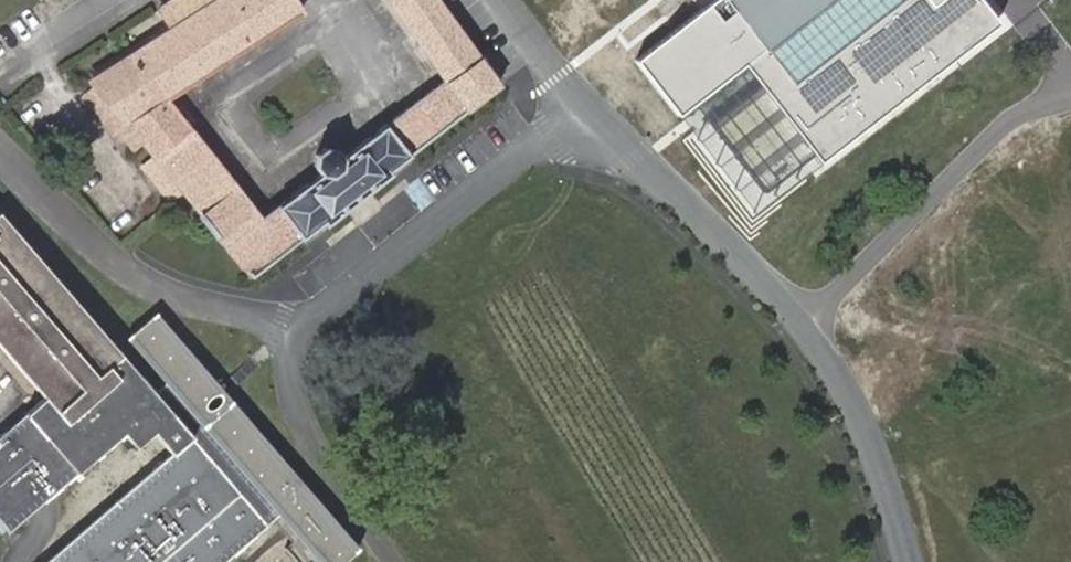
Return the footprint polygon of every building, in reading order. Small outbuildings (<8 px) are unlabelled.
[(157,12),(170,31),(93,81),(98,88),(85,100),(113,132),(125,121),(157,158),(143,169),(171,202),(183,193),(200,211),(197,213),(217,237),(220,234),(251,273),(321,221),(325,224),(390,174),(387,170),(497,85),(434,0),(383,0),(443,79),(341,157),(335,149),(324,148),(315,155),(314,166),(321,174),(263,218),(166,102),(297,17),(287,0),(176,0),(157,12)] [(1003,22),(986,0),(701,0),(698,2),(704,11),(696,16),(641,60),(686,115),(744,64),(761,85),(715,123),(771,190),(818,151),(825,159),(1003,22)] [(178,456),(54,561),(225,561),(279,516),(319,561),(349,561),(363,550),(223,389),(158,314),(128,340),(168,386),(156,395),(0,214),(0,348),(46,401),(0,441),(0,523),(10,534),(127,434),(140,448),(158,433),(178,456)]
